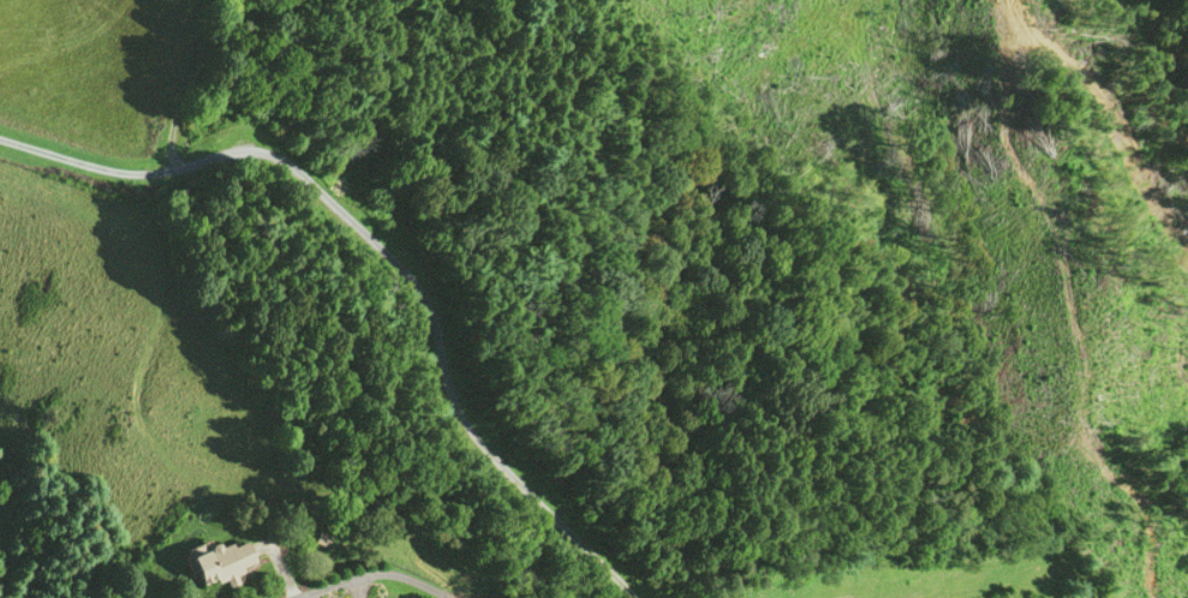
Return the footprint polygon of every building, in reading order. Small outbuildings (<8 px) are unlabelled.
[(243,539),(228,545),(227,540),(217,545),(216,543),(211,542),(208,543),(207,548),(208,551),(201,554),(199,550),(186,556),(198,582),(210,578),(214,581),(222,578),(225,584),(235,580),(232,572),(240,569),(240,564),(252,558),(243,539)]
